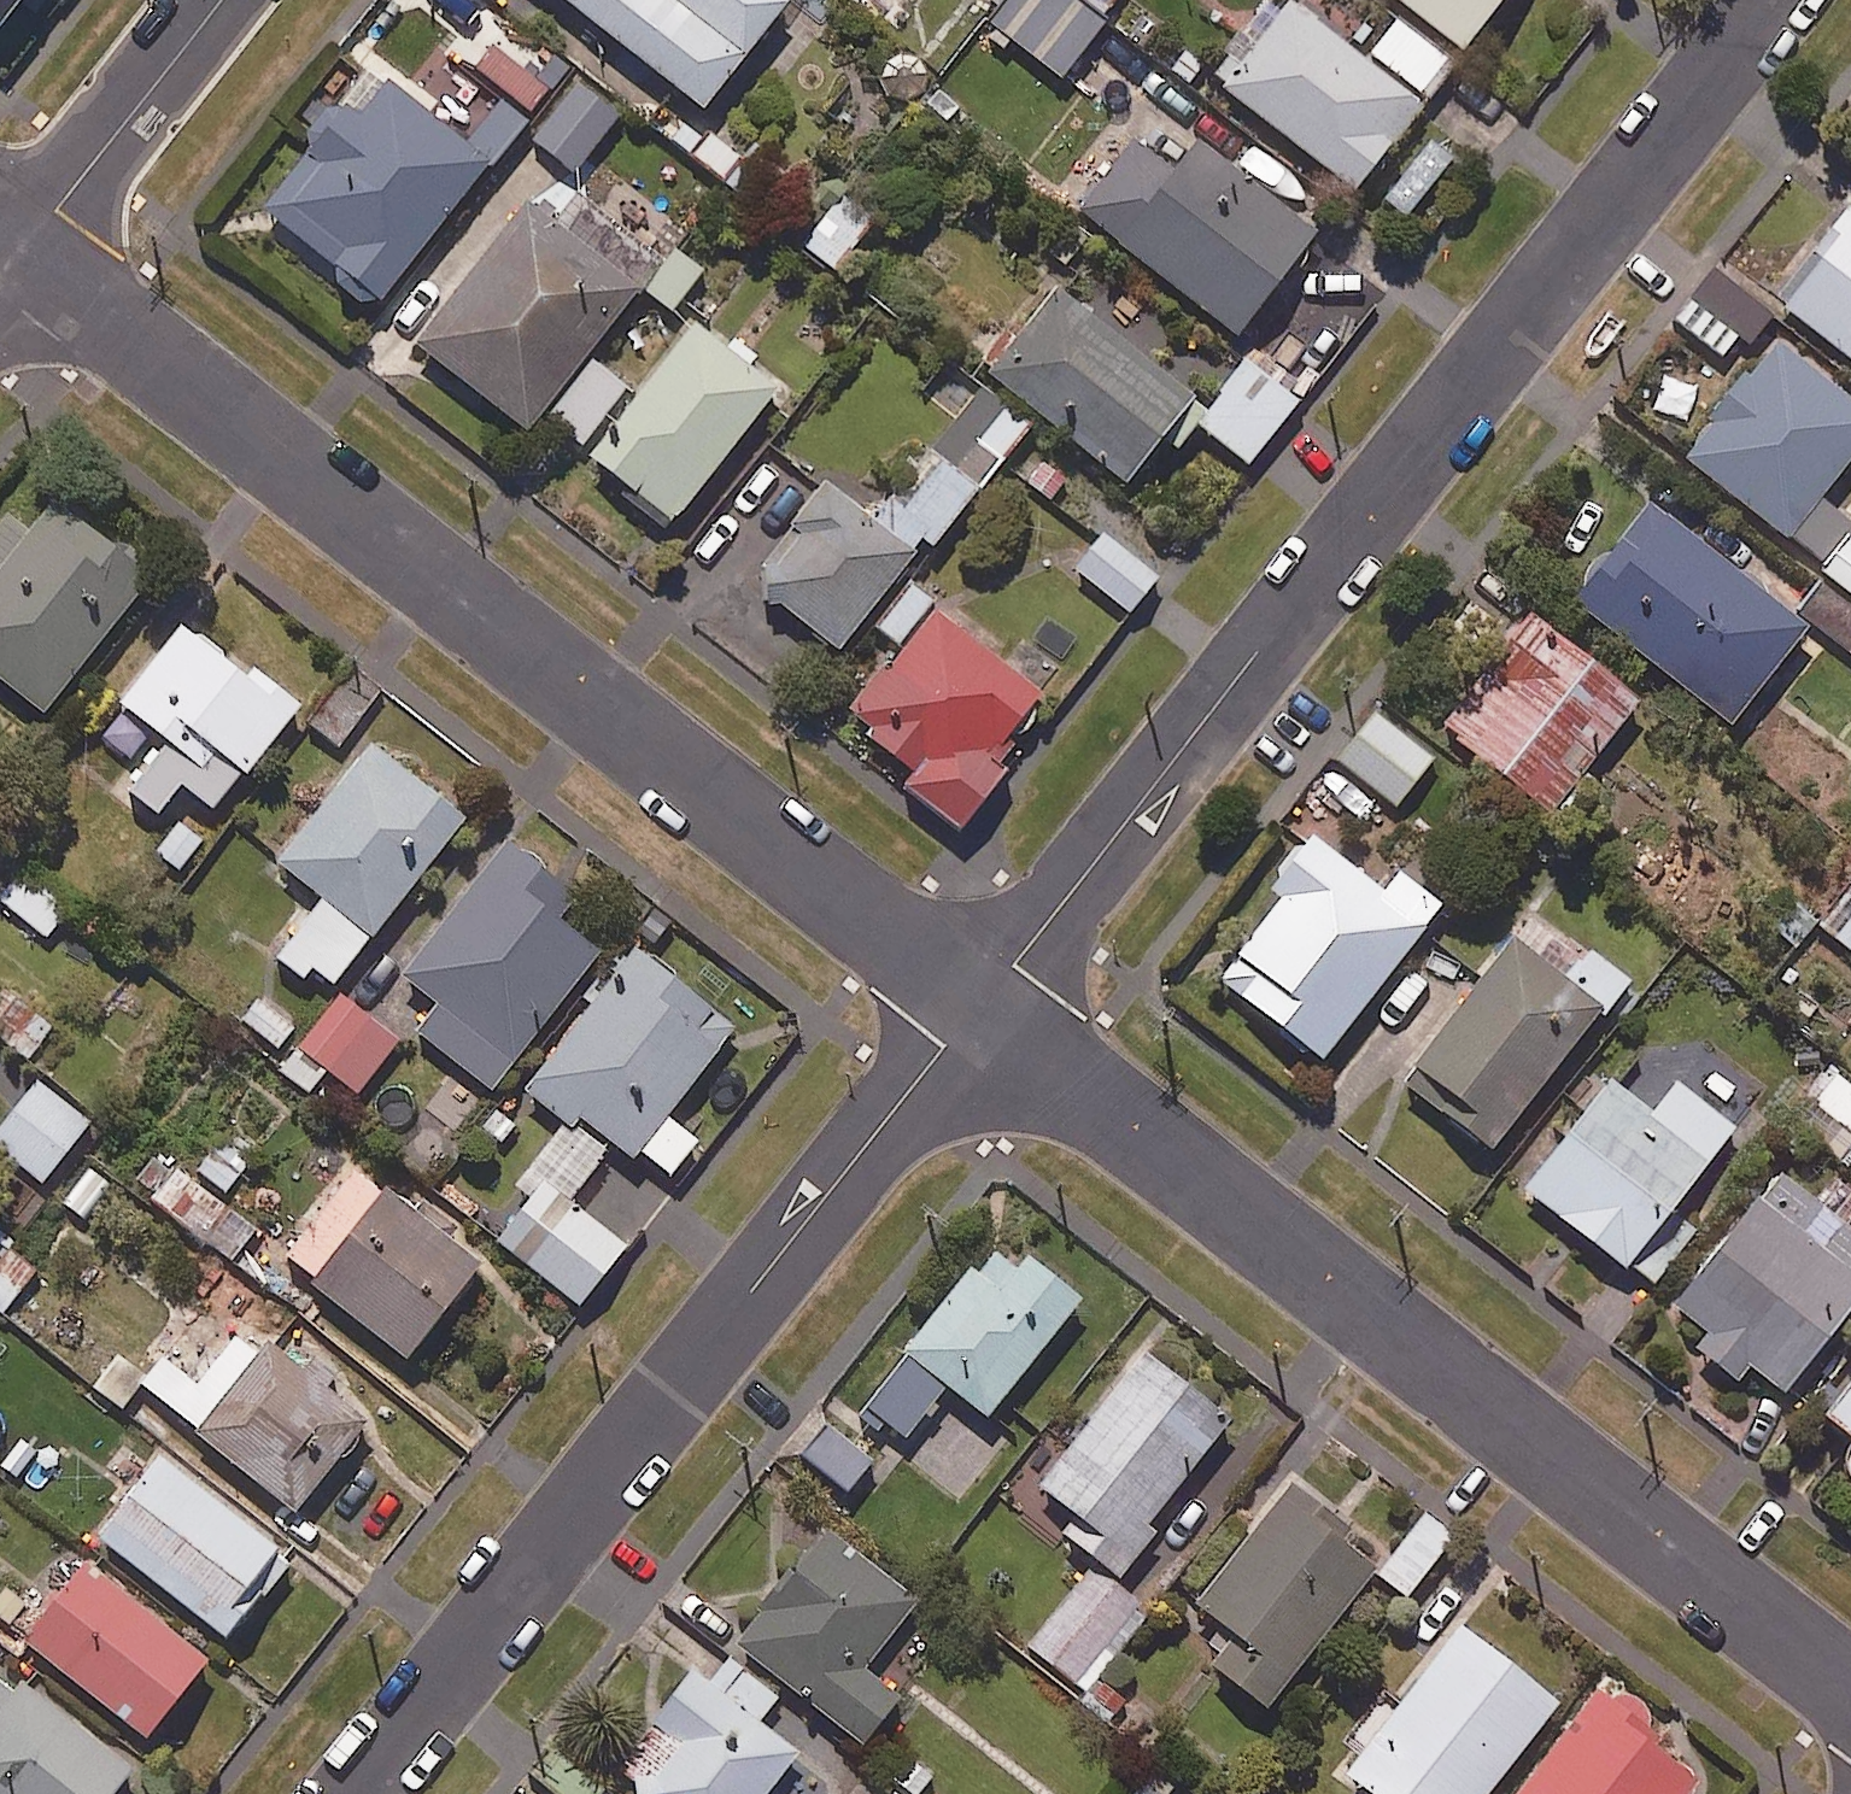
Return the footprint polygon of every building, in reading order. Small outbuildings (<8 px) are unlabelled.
[(704,121),(787,15),(767,0),(550,0),(704,121)] [(1069,0),(1012,0),(990,29),(1063,85),(1106,29),(1069,0)] [(1106,18),(1119,0),(1083,0),(1106,18)] [(1466,62),(1515,0),(1388,0),(1405,14),(1466,62)] [(1460,69),(1400,21),(1363,68),(1293,12),(1225,98),(1356,201),(1460,69)] [(500,103),(463,150),(374,80),(263,221),(379,313),(490,172),(527,125),(500,103)] [(622,121),(578,87),(533,144),(577,178),(622,121)] [(1175,181),(1134,149),(1079,219),(1239,345),(1319,245),(1199,150),(1175,181)] [(906,199),(862,159),(826,197),(839,209),(802,250),(833,278),(906,199)] [(585,199),(557,237),(526,214),(417,358),(529,442),(637,298),(666,260),(585,199)] [(1780,310),(1850,368),(1850,223),(1780,310)] [(703,278),(675,258),(647,298),(675,318),(703,278)] [(1774,321),(1714,274),(1674,325),(1734,372),(1774,321)] [(1197,408),(1057,298),(990,384),(1129,494),(1197,408)] [(778,399),(694,334),(591,469),(675,533),(778,399)] [(1778,351),(1686,466),(1850,598),(1850,547),(1814,517),(1850,471),(1850,410),(1778,351)] [(1299,409),(1245,368),(1197,432),(1251,472),(1299,409)] [(627,393),(597,371),(552,434),(582,455),(627,393)] [(932,604),(910,587),(1030,435),(981,396),(874,531),(826,493),(747,593),(844,670),(874,632),(896,649),(932,604)] [(1054,513),(1076,486),(1044,459),(1021,487),(1054,513)] [(56,514),(0,582),(0,683),(45,720),(151,591),(56,514)] [(1810,636),(1652,514),(1576,613),(1734,735),(1810,636)] [(1160,585),(1103,541),(1075,577),(1132,621),(1160,585)] [(1044,706),(937,621),(848,735),(910,784),(900,796),(961,843),(1008,783),(993,771),(1044,706)] [(1640,713),(1527,628),(1441,742),(1555,827),(1640,713)] [(242,689),(183,638),(119,713),(165,753),(124,801),(155,828),(183,795),(213,820),(300,718),(253,677),(242,689)] [(390,700),(347,670),(308,729),(351,758),(390,700)] [(1436,765),(1376,719),(1338,767),(1398,814),(1436,765)] [(466,831),(372,755),(276,873),(322,910),(276,966),(324,1005),(466,831)] [(180,880),(207,848),(178,823),(151,856),(180,880)] [(1280,907),(1276,911),(1273,916),(1269,920),(1266,924),(1263,929),(1260,934),(1258,939),(1256,944),(1254,949),(1252,954),(1251,960),(1250,965),(1249,971),(1248,976),(1248,982),(1258,989),(1239,1013),(1321,1076),(1443,916),(1398,882),(1384,900),(1308,842),(1266,897),(1280,907)] [(577,905),(506,850),(404,983),(441,1012),(419,1040),(494,1098),(598,964),(556,932),(577,905)] [(20,879),(0,901),(0,904),(44,945),(65,922),(20,879)] [(1825,935),(1850,955),(1850,902),(1825,935)] [(1591,958),(1583,968),(1567,988),(1518,948),(1406,1087),(1493,1158),(1630,989),(1591,958)] [(570,1209),(597,1174),(646,1212),(672,1179),(697,1148),(668,1126),(737,1038),(636,959),(529,1096),(567,1126),(514,1193),(531,1206),(497,1249),(581,1315),(628,1255),(570,1209)] [(299,1033),(260,1002),(237,1031),(276,1062),(299,1033)] [(398,1046),(339,1002),(283,1078),(309,1098),(327,1074),(359,1098),(398,1046)] [(10,1003),(0,1019),(0,1042),(30,1062),(51,1029),(10,1003)] [(1836,1079),(1800,1120),(1834,1150),(1850,1130),(1850,1092),(1836,1079)] [(37,1088),(0,1136),(0,1161),(41,1193),(90,1129),(37,1088)] [(1653,1123),(1612,1090),(1526,1200),(1627,1280),(1738,1138),(1678,1091),(1653,1123)] [(528,1135),(496,1107),(473,1133),(504,1161),(528,1135)] [(82,1227),(112,1190),(88,1171),(58,1208),(82,1227)] [(258,1235),(177,1175),(155,1204),(236,1265),(258,1235)] [(484,1273),(455,1251),(466,1237),(421,1204),(411,1218),(354,1176),(280,1276),(410,1372),(484,1273)] [(1757,1380),(1789,1404),(1850,1323),(1850,1237),(1780,1183),(1677,1319),(1708,1343),(1693,1363),(1741,1400),(1757,1380)] [(13,1259),(0,1274),(0,1317),(2,1318),(35,1278),(13,1259)] [(1083,1311),(1034,1272),(1025,1282),(998,1261),(978,1286),(971,1280),(904,1362),(861,1416),(905,1452),(948,1398),(987,1429),(1083,1311)] [(302,1380),(270,1352),(260,1364),(240,1347),(202,1392),(169,1363),(144,1392),(295,1522),(370,1435),(325,1397),(338,1382),(316,1363),(302,1380)] [(144,1395),(113,1365),(88,1391),(120,1421),(144,1395)] [(1159,1545),(1148,1537),(1230,1432),(1144,1365),(1048,1488),(1026,1470),(1001,1502),(1025,1518),(1093,1571),(1029,1654),(1078,1692),(1142,1611),(1121,1595),(1159,1545)] [(1822,1431),(1850,1454),(1850,1394),(1822,1431)] [(874,1471),(829,1436),(805,1467),(849,1502),(874,1471)] [(289,1569),(161,1467),(97,1546),(225,1648),(289,1569)] [(1313,1537),(1336,1509),(1302,1483),(1196,1619),(1237,1651),(1213,1681),(1266,1723),(1374,1585),(1313,1537)] [(1459,1542),(1430,1518),(1380,1578),(1409,1602),(1442,1562),(1459,1542)] [(918,1614),(830,1543),(740,1656),(865,1756),(902,1709),(866,1679),(918,1614)] [(210,1672),(89,1576),(27,1654),(148,1751),(210,1672)] [(1460,1641),(1347,1788),(1355,1793),(1497,1793),(1558,1716),(1460,1641)] [(761,1735),(783,1707),(731,1666),(709,1694),(696,1684),(612,1790),(617,1793),(776,1793),(799,1765),(761,1735)] [(132,1788),(0,1682),(0,1793),(127,1793),(132,1788)] [(1652,1761),(1660,1750),(1647,1741),(1649,1738),(1651,1734),(1652,1731),(1652,1727),(1652,1723),(1651,1720),(1650,1716),(1648,1713),(1645,1711),(1642,1708),(1639,1707),(1635,1706),(1632,1705),(1628,1705),(1624,1706),(1621,1708),(1618,1710),(1615,1713),(1613,1715),(1597,1703),(1529,1793),(1696,1793),(1652,1761)] [(936,1782),(915,1765),(896,1788),(874,1770),(855,1793),(926,1793),(936,1782)]
